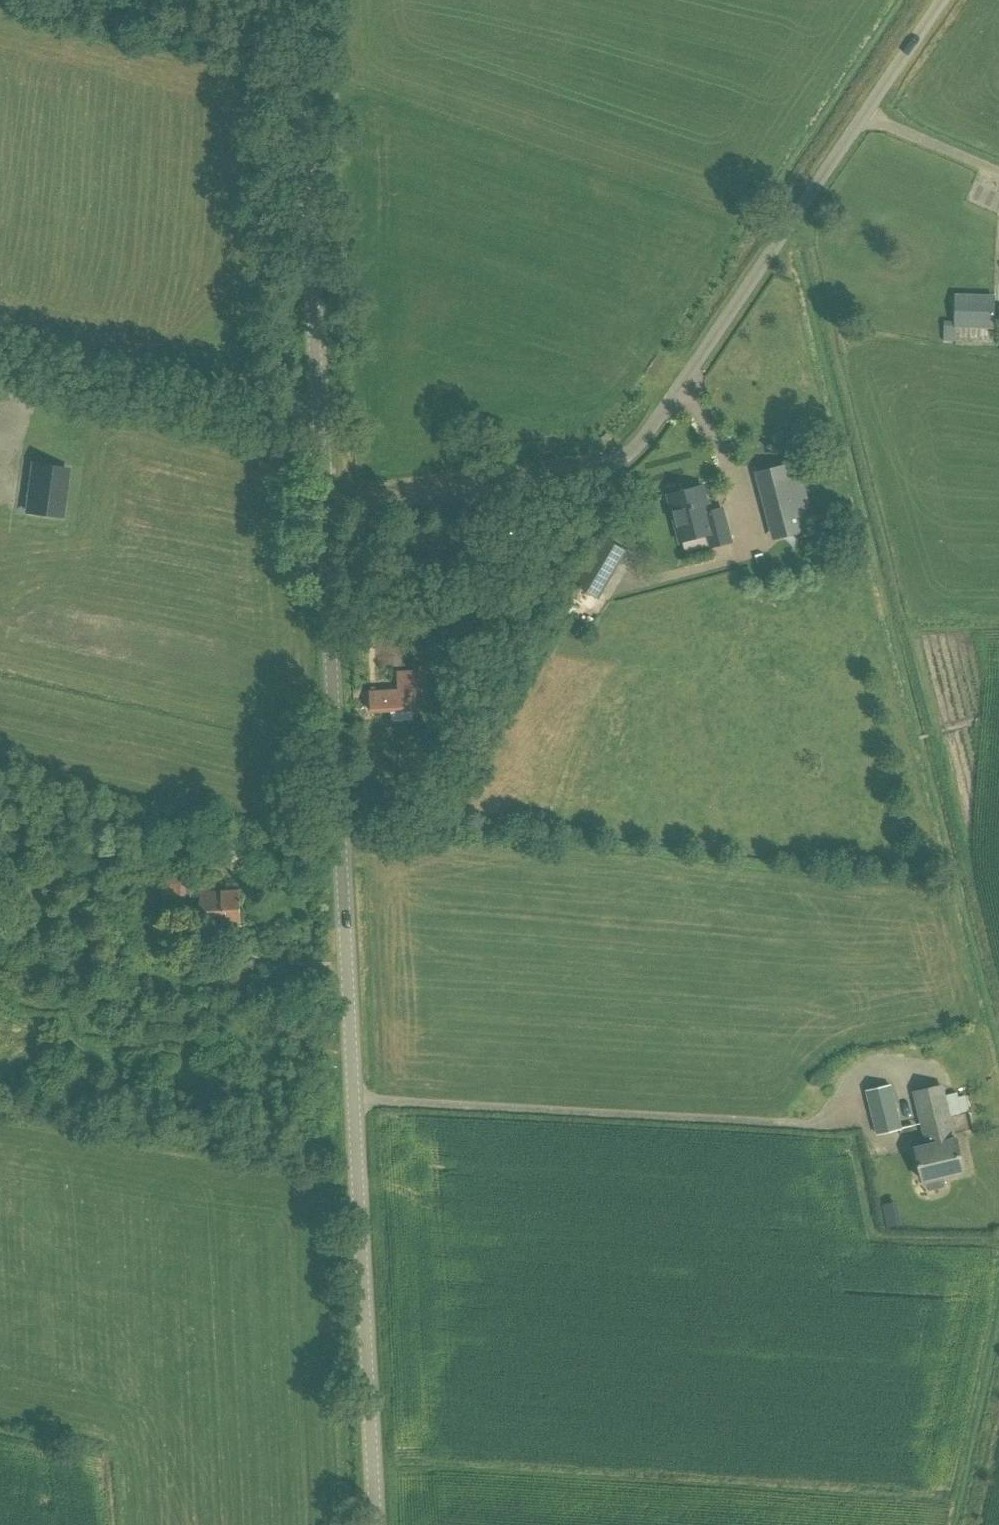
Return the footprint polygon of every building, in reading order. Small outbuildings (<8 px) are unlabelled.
[(994,329),(994,316),(995,294),(955,293),(954,322),(944,322),(944,341),(956,341),(956,328),(994,329)] [(604,444),(611,439),(606,433),(600,438),(604,444)] [(799,459),(761,468),(778,537),(816,527),(799,459)] [(34,462),(27,511),(62,515),(68,466),(34,462)] [(711,510),(705,488),(669,497),(680,541),(706,534),(710,548),(733,542),(724,507),(711,510)] [(599,599),(627,551),(597,534),(569,582),(599,599)] [(370,710),(418,707),(417,692),(424,691),(422,670),(397,671),(398,689),(370,691),(370,710)] [(159,853),(160,837),(148,836),(147,852),(159,853)] [(198,894),(199,873),(162,871),(161,908),(184,909),(184,897),(186,897),(186,894),(198,894)] [(202,931),(241,929),(239,890),(200,892),(202,931)] [(877,1136),(900,1130),(892,1098),(889,1087),(866,1092),(877,1136)] [(942,1095),(940,1087),(914,1093),(921,1126),(926,1124),(931,1146),(915,1149),(922,1183),(925,1182),(926,1188),(928,1190),(944,1186),(946,1183),(945,1178),(965,1173),(957,1139),(952,1140),(947,1118),(970,1112),(966,1095),(959,1096),(958,1092),(942,1095)]
